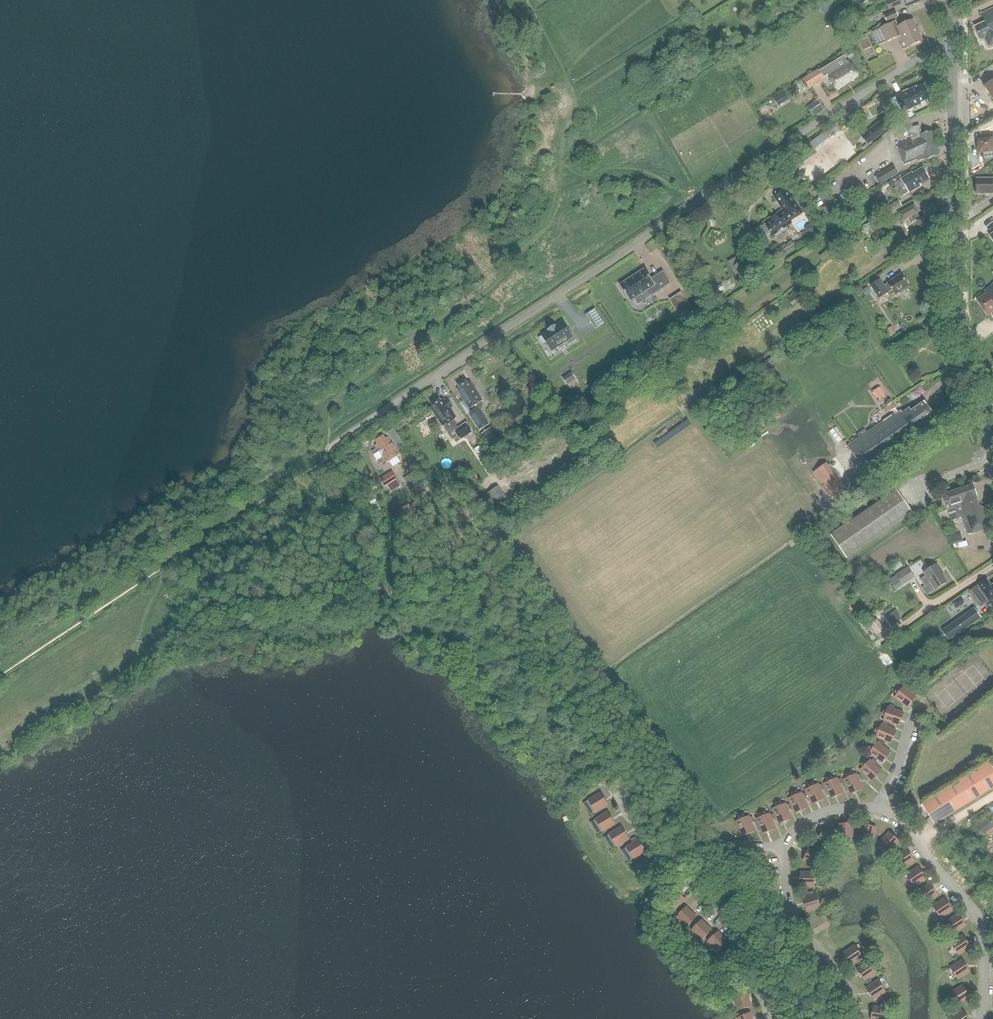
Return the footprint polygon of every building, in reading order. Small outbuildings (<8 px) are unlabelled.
[(843,1),(843,0),(824,0),(829,9),(843,1)] [(852,0),(845,4),(848,10),(855,6),(852,0)] [(901,4),(899,0),(890,0),(885,2),(888,10),(901,4)] [(985,22),(975,27),(981,40),(985,39),(989,47),(992,45),(992,8),(981,14),(985,22)] [(886,22),(898,16),(895,10),(883,15),(886,22)] [(896,22),(893,24),(881,29),(887,43),(899,38),(898,37),(902,35),(908,48),(924,41),(920,34),(922,33),(919,28),(918,28),(914,20),(898,27),(896,22)] [(871,47),(867,38),(860,41),(864,51),(871,47)] [(858,76),(849,61),(847,62),(844,56),(835,61),(819,71),(818,70),(801,81),(806,90),(824,79),(824,78),(828,75),(837,89),(858,76)] [(984,86),(992,100),(992,80),(984,86)] [(931,98),(924,85),(917,89),(916,87),(896,97),(903,113),(922,104),(921,103),(931,98)] [(778,105),(788,99),(783,92),(773,98),(778,105)] [(807,104),(812,115),(823,110),(818,99),(807,104)] [(874,104),(872,101),(862,107),(866,114),(869,113),(867,109),(874,104)] [(868,146),(892,127),(885,118),(861,137),(868,146)] [(990,123),(981,128),(985,134),(992,129),(992,128),(990,123)] [(935,137),(933,132),(922,134),(920,126),(912,128),(908,131),(911,139),(896,145),(905,165),(917,160),(917,162),(926,159),(926,160),(940,156),(936,142),(938,141),(937,137),(935,137)] [(826,132),(810,143),(814,149),(830,138),(826,132)] [(977,140),(979,152),(982,152),(983,161),(992,159),(992,137),(988,137),(988,138),(977,140)] [(824,148),(812,155),(816,162),(828,155),(824,148)] [(883,168),(893,163),(888,153),(867,164),(871,170),(881,165),(883,168)] [(898,173),(893,164),(876,174),(881,183),(898,173)] [(902,197),(909,192),(920,186),(919,185),(929,179),(923,169),(913,174),(912,173),(901,179),(894,184),(902,197)] [(986,194),(986,195),(989,195),(989,194),(992,194),(992,179),(976,179),(976,194),(986,194)] [(896,187),(892,180),(880,187),(882,191),(890,186),(892,189),(896,187)] [(773,195),(783,210),(763,223),(772,236),(792,223),(790,220),(803,211),(787,186),(773,195)] [(885,215),(901,205),(898,199),(881,209),(885,215)] [(935,231),(926,216),(920,219),(917,213),(918,213),(914,205),(898,214),(903,222),(910,218),(913,223),(912,223),(921,239),(935,231)] [(796,248),(791,240),(778,248),(784,256),(796,248)] [(830,254),(827,249),(819,254),(822,259),(830,254)] [(752,270),(745,259),(731,267),(738,278),(752,270)] [(615,278),(626,294),(642,283),(646,288),(666,275),(658,263),(647,271),(640,261),(615,278)] [(880,299),(892,290),(895,295),(909,286),(901,274),(887,284),(884,286),(880,279),(871,286),(880,299)] [(992,285),(984,292),(986,294),(977,301),(987,316),(992,312),(992,284),(992,285)] [(871,293),(868,287),(862,291),(866,296),(871,293)] [(793,305),(804,298),(798,289),(787,296),(793,305)] [(681,317),(692,310),(687,303),(676,310),(681,317)] [(601,319),(592,325),(595,329),(604,324),(601,319)] [(576,341),(572,333),(570,334),(562,322),(556,326),(555,325),(555,326),(548,331),(548,330),(547,330),(548,331),(543,335),(547,342),(546,342),(552,351),(555,348),(556,349),(566,342),(568,346),(569,345),(568,344),(575,340),(576,341)] [(572,372),(563,378),(567,385),(568,384),(572,390),(579,385),(576,379),(572,372)] [(460,388),(458,390),(470,409),(472,407),(474,410),(478,408),(479,409),(484,406),(478,396),(479,396),(470,382),(467,384),(466,381),(458,386),(460,388)] [(453,421),(456,418),(450,409),(453,408),(447,400),(445,401),(444,399),(441,401),(439,398),(431,404),(433,406),(431,408),(443,427),(444,427),(452,440),(458,436),(460,440),(472,432),(466,423),(458,429),(453,421)] [(901,412),(898,413),(895,409),(896,408),(892,403),(887,406),(893,415),(847,446),(867,475),(926,433),(922,427),(935,418),(924,402),(911,411),(909,409),(902,413),(901,412)] [(474,410),(468,414),(479,431),(489,425),(479,409),(478,408),(474,410)] [(492,428),(481,435),(487,445),(498,438),(492,428)] [(375,446),(377,448),(371,452),(377,460),(382,457),(387,463),(399,455),(388,438),(385,439),(383,436),(376,441),(378,444),(375,446)] [(403,445),(399,439),(394,442),(398,448),(403,445)] [(487,458),(480,446),(475,449),(482,461),(487,458)] [(391,492),(400,487),(391,472),(382,477),(391,492)] [(415,498),(424,492),(411,473),(403,478),(415,498)] [(948,510),(951,519),(958,516),(958,518),(962,517),(968,535),(992,527),(986,509),(979,506),(976,497),(977,497),(973,485),(943,495),(948,510)] [(497,486),(486,494),(498,510),(508,503),(497,486)] [(911,514),(895,490),(830,535),(846,559),(911,514)] [(375,513),(381,510),(372,494),(367,497),(375,513)] [(960,533),(951,535),(954,549),(967,545),(966,541),(962,542),(960,533)] [(935,590),(948,582),(940,570),(941,570),(937,563),(923,572),(926,576),(920,580),(925,587),(930,583),(935,590)] [(896,575),(889,580),(896,590),(915,578),(908,567),(908,568),(896,575)] [(979,600),(983,606),(992,599),(992,585),(991,586),(987,579),(978,586),(970,591),(977,601),(979,600)] [(952,603),(956,608),(964,603),(960,597),(952,603)] [(982,618),(975,608),(942,631),(949,641),(982,618)] [(892,626),(899,621),(893,613),(886,618),(892,626)] [(885,630),(877,619),(869,625),(877,636),(885,630)] [(907,708),(916,697),(903,687),(895,698),(907,708)] [(903,713),(888,707),(883,721),(899,726),(903,713)] [(896,731),(881,724),(876,738),(891,744),(896,731)] [(869,754),(882,764),(891,752),(877,743),(869,754)] [(860,771),(872,782),(882,771),(870,760),(860,771)] [(988,762),(921,804),(934,825),(992,787),(992,769),(988,762)] [(850,795),(863,789),(857,774),(843,780),(850,795)] [(831,799),(844,793),(837,778),(824,784),(831,799)] [(812,805),(825,799),(818,784),(805,790),(812,805)] [(588,800),(596,813),(608,805),(600,793),(588,800)] [(795,814),(808,808),(802,793),(789,799),(795,814)] [(779,824),(792,819),(786,804),(772,809),(779,824)] [(595,820),(603,832),(615,824),(608,812),(595,820)] [(763,834),(776,829),(770,814),(756,819),(763,834)] [(974,824),(983,837),(992,830),(992,824),(987,815),(974,824)] [(742,837),(755,831),(749,816),(736,822),(742,837)] [(839,839),(854,838),(853,824),(838,824),(839,839)] [(862,825),(859,839),(873,842),(876,828),(862,825)] [(609,834),(616,847),(629,839),(621,827),(609,834)] [(826,850),(837,840),(827,829),(816,839),(826,850)] [(900,842),(889,832),(879,843),(890,853),(900,842)] [(626,847),(634,860),(646,852),(638,840),(626,847)] [(816,867),(822,854),(809,848),(803,861),(816,867)] [(894,857),(902,869),(914,861),(906,849),(894,857)] [(637,864),(644,877),(656,869),(649,857),(637,864)] [(906,875),(914,887),(926,879),(918,867),(906,875)] [(814,887),(814,872),(800,872),(800,887),(814,887)] [(937,896),(929,884),(918,892),(926,904),(937,896)] [(665,900),(675,910),(685,900),(675,890),(665,900)] [(821,908),(816,894),(803,898),(807,912),(821,908)] [(932,907),(941,918),(952,910),(944,898),(932,907)] [(676,917),(686,927),(696,917),(686,907),(676,917)] [(946,922),(954,934),(966,926),(958,914),(946,922)] [(692,930),(702,940),(712,930),(702,920),(692,930)] [(708,941),(717,952),(728,942),(718,932),(708,941)] [(951,943),(959,955),(971,948),(963,935),(951,943)] [(863,957),(854,945),(843,954),(851,966),(863,957)] [(732,947),(721,956),(731,967),(742,957),(732,947)] [(950,968),(958,980),(970,972),(962,960),(950,968)] [(877,973),(869,961),(857,969),(865,981),(877,973)] [(886,992),(878,980),(866,988),(874,1000),(886,992)] [(970,997),(962,985),(950,993),(958,1005),(970,997)] [(751,1007),(747,993),(734,997),(738,1011),(751,1007)] [(888,1009),(873,1006),(871,1018),(886,1018),(888,1009)] [(962,1010),(951,1018),(968,1018),(962,1010)]
